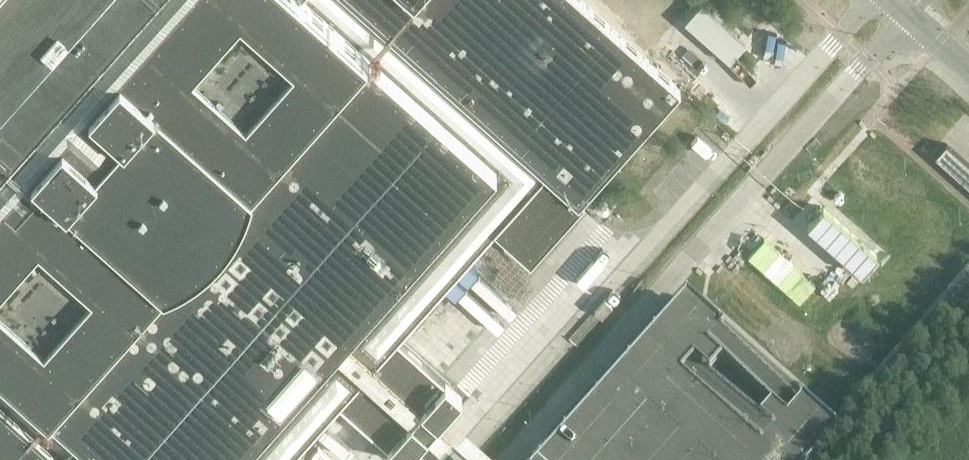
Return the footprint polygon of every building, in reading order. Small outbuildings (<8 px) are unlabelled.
[(339,344),(516,149),(579,203),(681,89),(581,0),(0,0),(0,459),(235,459),(339,344)] [(946,143),(943,147),(937,154),(935,156),(968,186),(968,164),(946,143)] [(662,332),(641,356),(548,459),(808,459),(833,432),(688,303),(662,332)] [(428,437),(441,422),(462,398),(445,383),(424,407),(411,421),(388,447),(403,459),(408,459),(428,437)]
